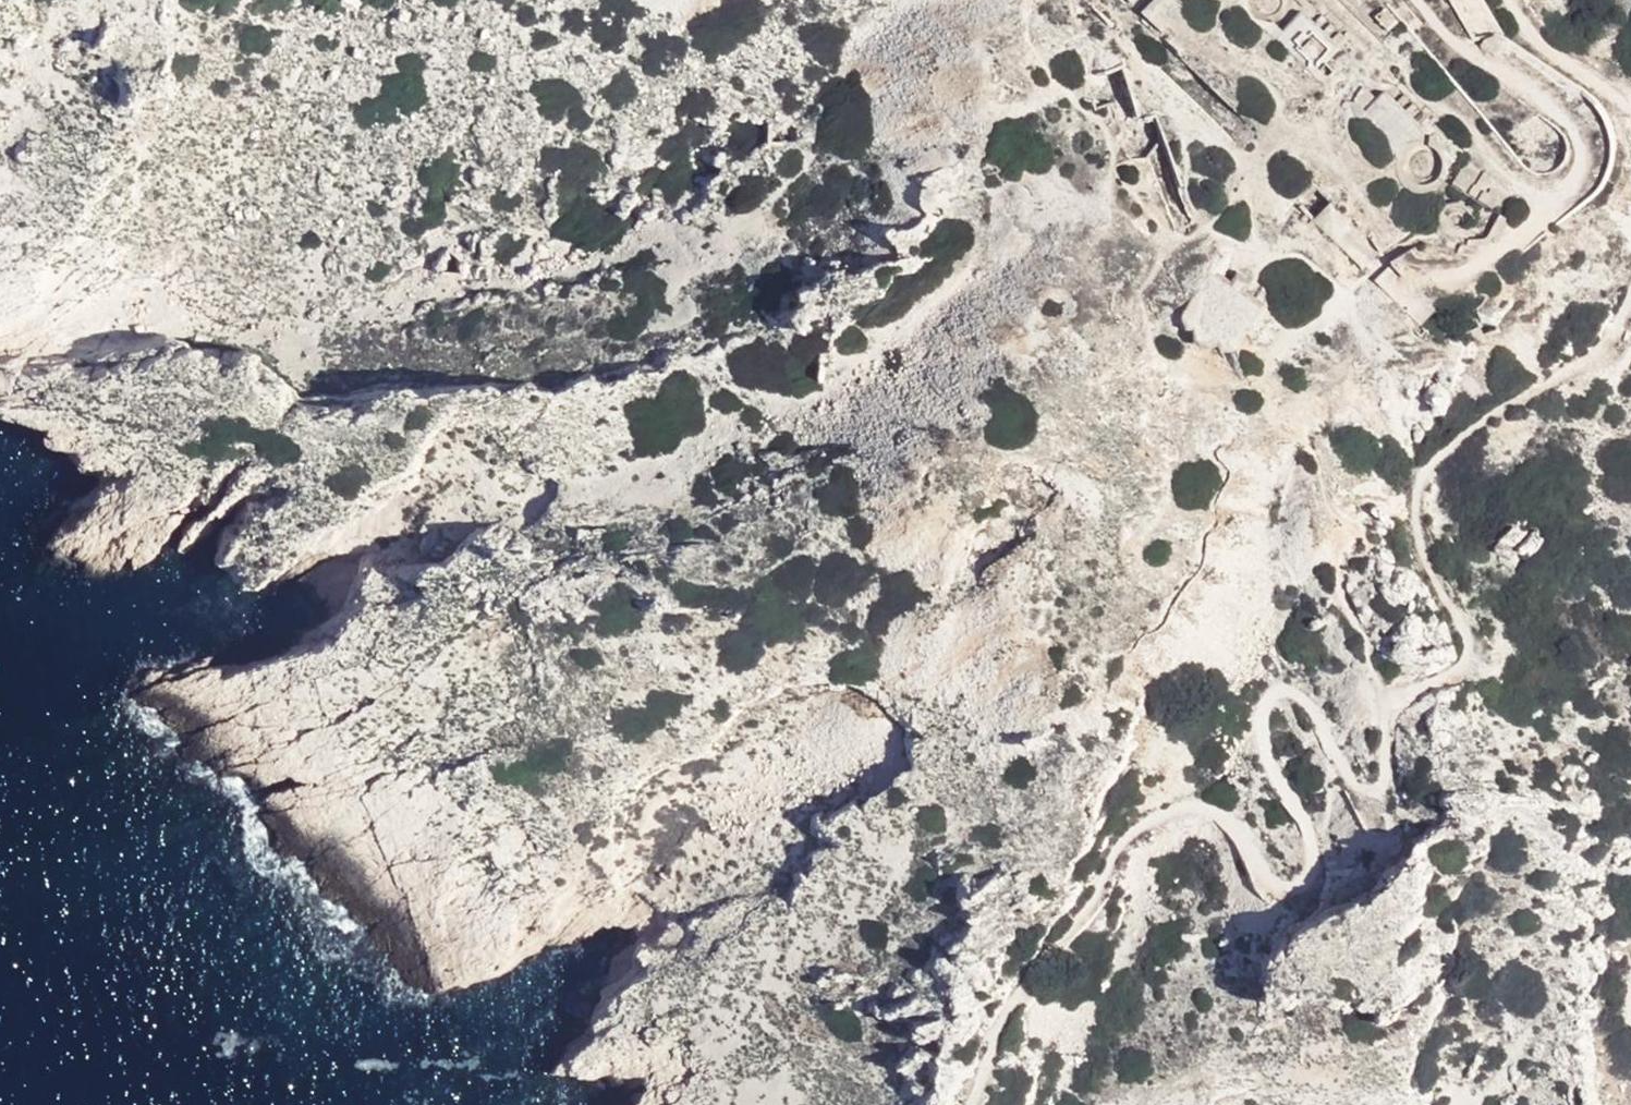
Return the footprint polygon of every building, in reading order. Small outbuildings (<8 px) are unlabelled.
[(1247,22),(1267,27),(1315,74),(1341,47),(1303,8),(1283,28),(1275,20),(1253,13),(1249,0),(1238,0),(1247,22)] [(1386,0),(1338,0),(1381,42),(1403,18),(1386,0)] [(1471,36),(1502,18),(1490,0),(1449,0),(1471,36)] [(1423,126),(1386,89),(1378,96),(1358,115),(1396,152),(1423,126)] [(1439,305),(1392,261),(1375,279),(1421,324),(1439,305)] [(1230,283),(1214,272),(1183,312),(1184,325),(1192,323),(1194,333),(1200,340),(1207,343),(1218,342),(1223,349),(1233,347),(1264,306),(1244,292),(1249,282),(1237,274),(1230,283)]
